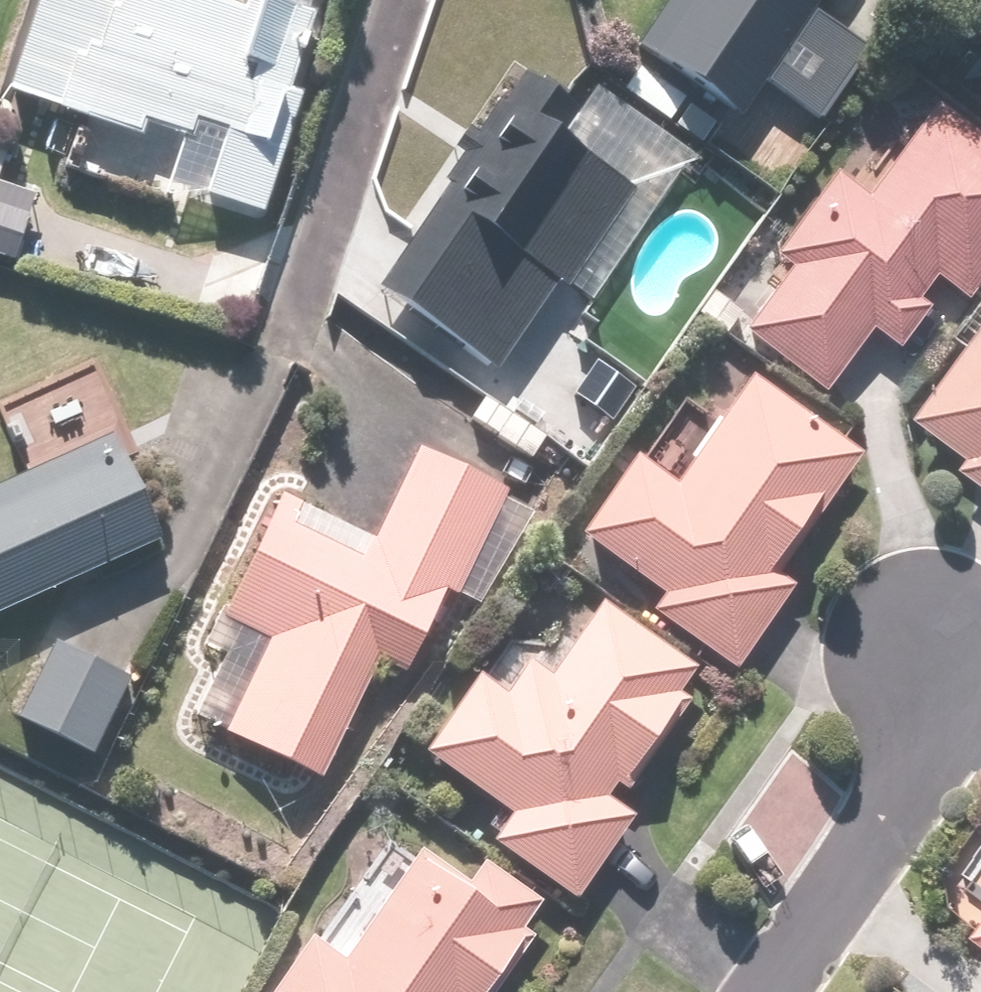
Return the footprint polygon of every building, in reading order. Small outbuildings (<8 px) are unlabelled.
[(233,0),(41,0),(11,92),(146,137),(149,126),(222,151),(207,197),(265,216),(308,85),(297,81),(324,0),(253,0),(251,6),(233,0)] [(629,89),(671,120),(694,89),(737,121),(764,84),(822,127),(879,49),(825,8),(831,0),(671,0),(643,39),(659,51),(629,89)] [(528,72),(377,283),(506,375),(573,281),(613,309),(714,167),(594,82),(577,106),(528,72)] [(831,393),(876,331),(905,352),(938,306),(927,298),(942,277),(973,299),(980,288),(980,130),(940,100),(871,195),(840,173),(779,259),(795,270),(749,334),(831,393)] [(0,179),(0,247),(23,254),(41,191),(0,179)] [(927,420),(975,454),(965,468),(980,479),(980,345),(927,420)] [(645,459),(640,456),(587,536),(674,591),(659,615),(748,671),(800,588),(776,573),(824,497),(836,504),(869,453),(756,382),(731,422),(688,395),(645,459)] [(0,494),(0,614),(153,546),(109,445),(0,494)] [(383,541),(281,494),(231,610),(258,622),(219,710),(240,719),(233,734),(330,775),(362,700),(410,721),(512,485),(423,447),(383,541)] [(510,691),(488,673),(433,746),(516,808),(492,840),(577,903),(643,814),(621,798),(696,698),(681,687),(697,666),(611,602),(561,670),(539,653),(510,691)] [(140,679),(59,638),(20,715),(101,756),(140,679)] [(422,852),(353,956),(315,931),(274,991),(501,991),(536,940),(524,932),(546,899),(493,863),(478,885),(422,852)]
